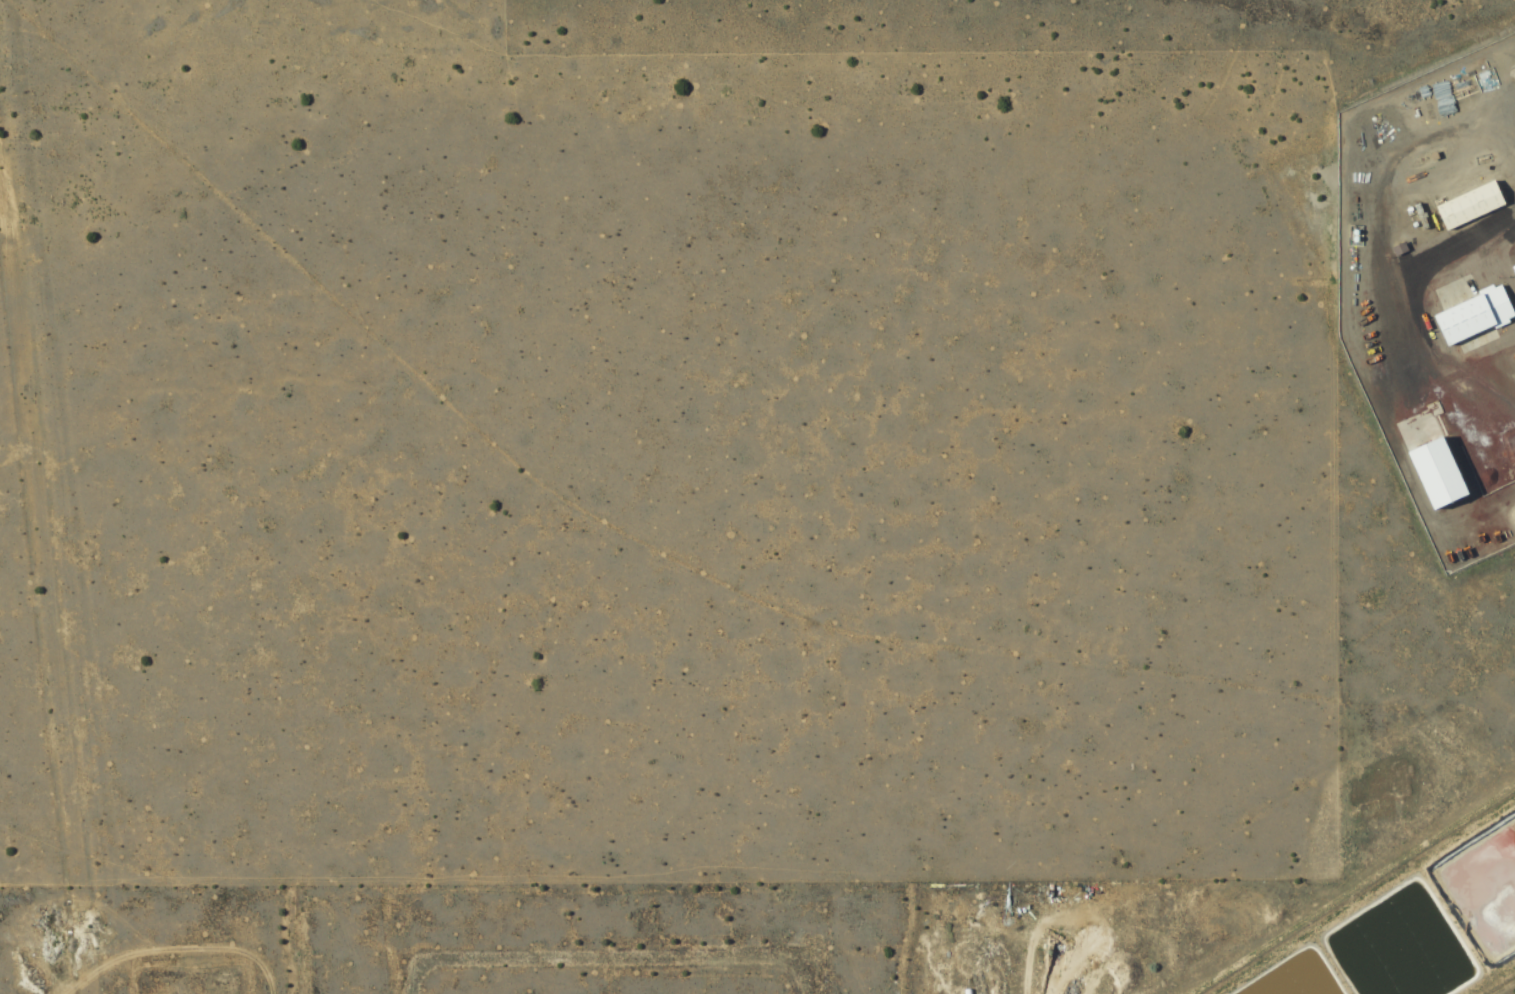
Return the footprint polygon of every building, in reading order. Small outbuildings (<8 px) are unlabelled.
[(1428,207),(1440,235),(1499,209),(1486,181),(1428,207)] [(1425,316),(1439,348),(1508,318),(1494,286),(1425,316)]
